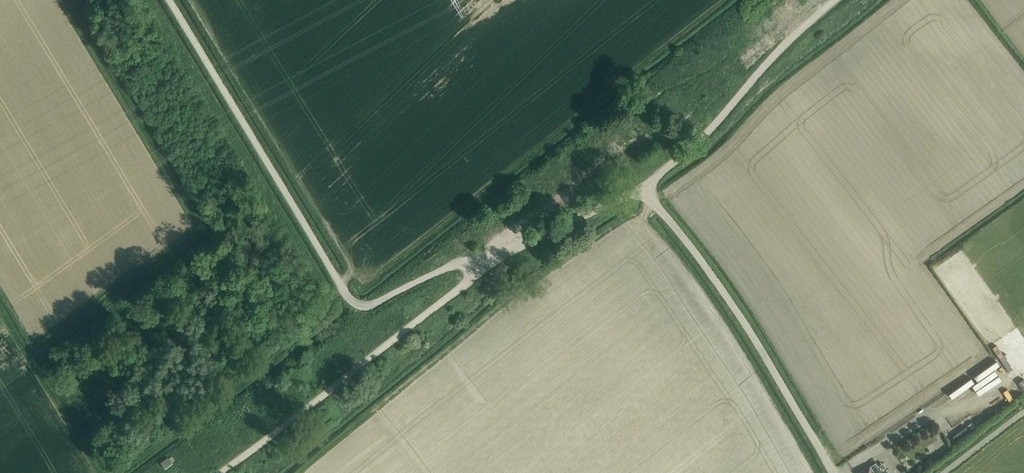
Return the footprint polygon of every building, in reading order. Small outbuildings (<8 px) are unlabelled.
[(978,413),(972,416),(975,422),(981,418),(978,413)] [(875,462),(857,472),(889,472),(882,462),(877,466),(875,462)]
